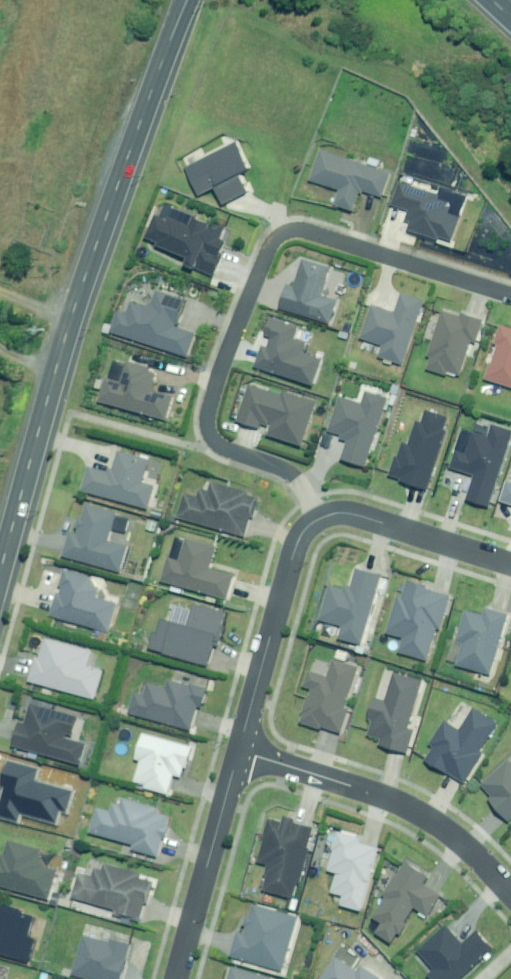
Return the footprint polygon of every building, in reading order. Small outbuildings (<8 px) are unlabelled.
[(250,169),(236,142),(204,158),(200,150),(182,159),(201,196),(216,188),(224,203),(250,190),(241,174),(250,169)] [(388,172),(315,148),(304,181),(333,191),(328,205),(351,213),(359,190),(379,197),(388,172)] [(434,194),(397,181),(389,205),(403,210),(400,219),(406,221),(403,229),(431,239),(433,235),(449,240),(457,216),(442,211),(445,203),(432,199),(434,194)] [(227,228),(198,216),(193,227),(158,213),(147,238),(156,242),(152,252),(214,278),(229,242),(222,239),(227,228)] [(332,269),(304,259),(295,287),(289,285),(281,308),(332,325),(340,302),(323,296),(332,269)] [(185,300),(157,291),(151,308),(132,302),(127,315),(118,312),(111,332),(190,357),(197,334),(177,328),(185,300)] [(425,302),(401,294),(395,313),(372,306),(361,339),(383,346),(380,357),(404,365),(425,302)] [(456,316),(436,310),(418,367),(456,378),(467,340),(473,342),(479,320),(456,313),(456,316)] [(263,317),(256,338),(261,342),(258,352),(252,347),(245,371),(299,388),(302,380),(308,382),(314,361),(296,355),(299,344),(288,341),(292,326),(263,317)] [(498,326),(492,342),(495,343),(483,379),(510,389),(510,330),(498,326)] [(158,371),(127,363),(122,382),(107,378),(101,402),(169,421),(175,397),(153,391),(158,371)] [(279,395),(247,384),(235,421),(254,428),(256,422),(266,425),(263,434),(297,445),(312,403),(280,392),(279,395)] [(388,399),(367,392),(363,404),(340,397),(329,431),(349,438),(342,459),(366,467),(388,399)] [(442,418),(422,412),(418,423),(410,420),(403,444),(399,443),(394,456),(391,455),(385,474),(394,477),(393,479),(426,489),(443,434),(438,432),(442,418)] [(510,432),(488,424),(483,438),(468,433),(461,454),(451,451),(445,468),(470,477),(462,500),(485,508),(510,432)] [(150,460),(119,452),(113,474),(89,468),(83,492),(150,509),(156,487),(144,483),(150,460)] [(502,483),(496,502),(510,507),(510,485),(502,483)] [(259,497),(212,484),(210,490),(200,488),(197,498),(184,494),(178,518),(246,537),(251,518),(253,518),(259,497)] [(118,514),(86,505),(78,534),(72,533),(66,556),(124,573),(131,547),(110,542),(118,514)] [(216,548),(184,539),(178,561),(168,558),(162,582),(229,600),(236,576),(211,569),(216,548)] [(383,576),(358,569),(352,591),(331,586),(322,621),(344,627),(340,639),(365,646),(383,576)] [(104,582),(63,571),(51,616),(111,632),(118,602),(100,598),(104,582)] [(427,587),(408,582),(403,598),(398,597),(388,634),(404,638),(400,653),(429,661),(439,626),(443,627),(452,597),(426,590),(427,587)] [(227,613),(195,604),(193,611),(175,605),(170,621),(165,620),(161,634),(156,632),(151,649),(210,667),(227,613)] [(510,616),(487,609),(484,617),(465,611),(457,642),(464,644),(457,665),(492,675),(510,616)] [(92,652),(46,640),(41,658),(38,657),(31,682),(96,700),(104,672),(88,667),(92,652)] [(348,654),(337,650),(328,677),(309,671),(304,687),(311,689),(300,723),(322,730),(323,728),(342,734),(349,710),(346,709),(359,668),(345,663),(348,654)] [(419,681),(389,672),(381,700),(372,697),(365,718),(369,720),(365,734),(379,739),(377,744),(404,752),(411,729),(405,728),(419,681)] [(170,681),(168,689),(149,684),(146,697),(135,694),(130,714),(192,730),(199,704),(204,705),(208,690),(170,681)] [(79,717),(31,704),(26,724),(21,722),(15,747),(80,765),(86,744),(66,739),(68,733),(74,735),(79,717)] [(496,723),(470,707),(457,729),(442,720),(427,744),(431,746),(423,759),(460,782),(496,723)] [(191,748),(143,734),(136,759),(141,761),(134,785),(169,794),(175,773),(183,775),(191,748)] [(506,759),(479,784),(489,794),(486,796),(507,819),(510,815),(510,764),(506,759)] [(5,761),(0,780),(0,784),(5,785),(0,805),(0,816),(18,821),(20,813),(55,823),(58,811),(66,813),(72,792),(32,781),(36,769),(5,761)] [(158,810),(116,798),(112,813),(97,809),(91,833),(134,845),(133,850),(160,857),(170,817),(157,814),(158,810)] [(285,820),(284,823),(269,820),(258,863),(270,866),(263,891),(295,899),(304,865),(306,865),(315,828),(285,820)] [(381,846),(339,834),(329,871),(338,873),(332,893),(345,896),(342,906),(363,911),(381,846)] [(50,900),(58,870),(42,866),(46,852),(9,842),(5,857),(0,856),(0,887),(50,900)] [(430,876),(408,861),(384,895),(388,897),(374,917),(384,924),(377,933),(393,944),(417,909),(428,917),(442,896),(425,884),(430,876)] [(142,876),(105,865),(103,871),(96,869),(94,878),(79,874),(72,898),(116,910),(116,912),(143,920),(153,883),(141,879),(142,876)] [(31,964),(37,941),(28,938),(34,917),(24,915),(25,911),(7,906),(6,911),(0,909),(0,955),(31,964)] [(298,918),(252,906),(245,934),(236,937),(231,957),(285,971),(298,918)] [(446,926),(418,952),(434,969),(428,974),(432,978),(460,978),(494,948),(479,931),(464,945),(446,926)] [(81,936),(72,978),(78,978),(124,978),(132,944),(114,940),(113,943),(81,936)] [(335,958),(322,978),(381,978),(362,967),(358,973),(335,958)] [(232,968),(229,978),(272,978),(232,968)]
